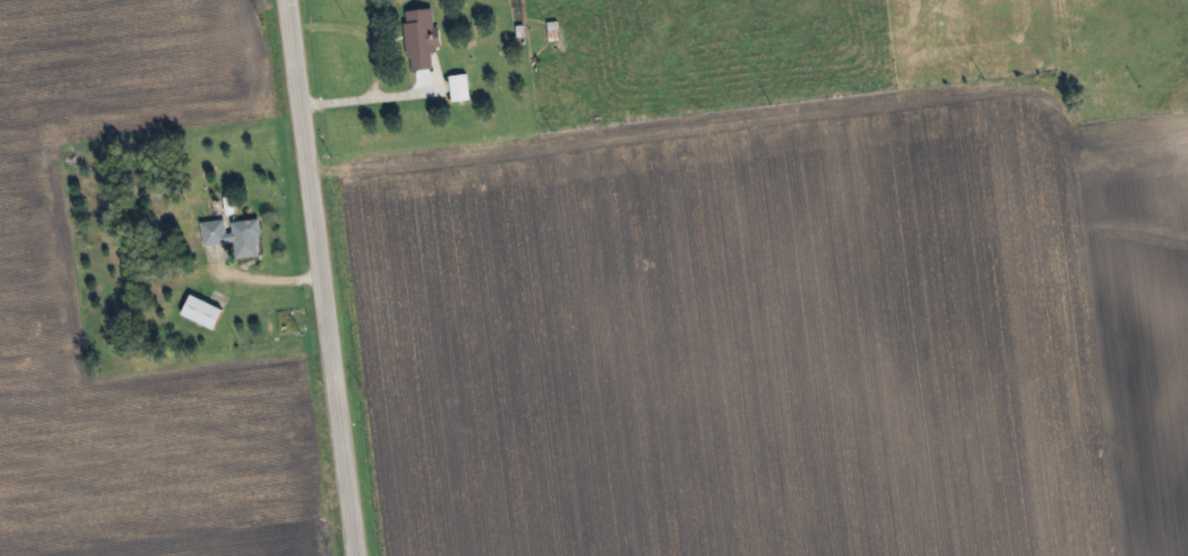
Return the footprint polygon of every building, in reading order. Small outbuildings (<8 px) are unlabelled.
[(412,74),(435,72),(434,54),(444,53),(442,30),(437,30),(435,13),(407,15),(412,74)] [(455,106),(473,103),(469,77),(451,80),(455,106)] [(265,259),(260,222),(230,225),(230,221),(203,225),(206,249),(237,245),(239,262),(265,259)] [(184,318),(217,332),(226,312),(193,297),(184,318)]
